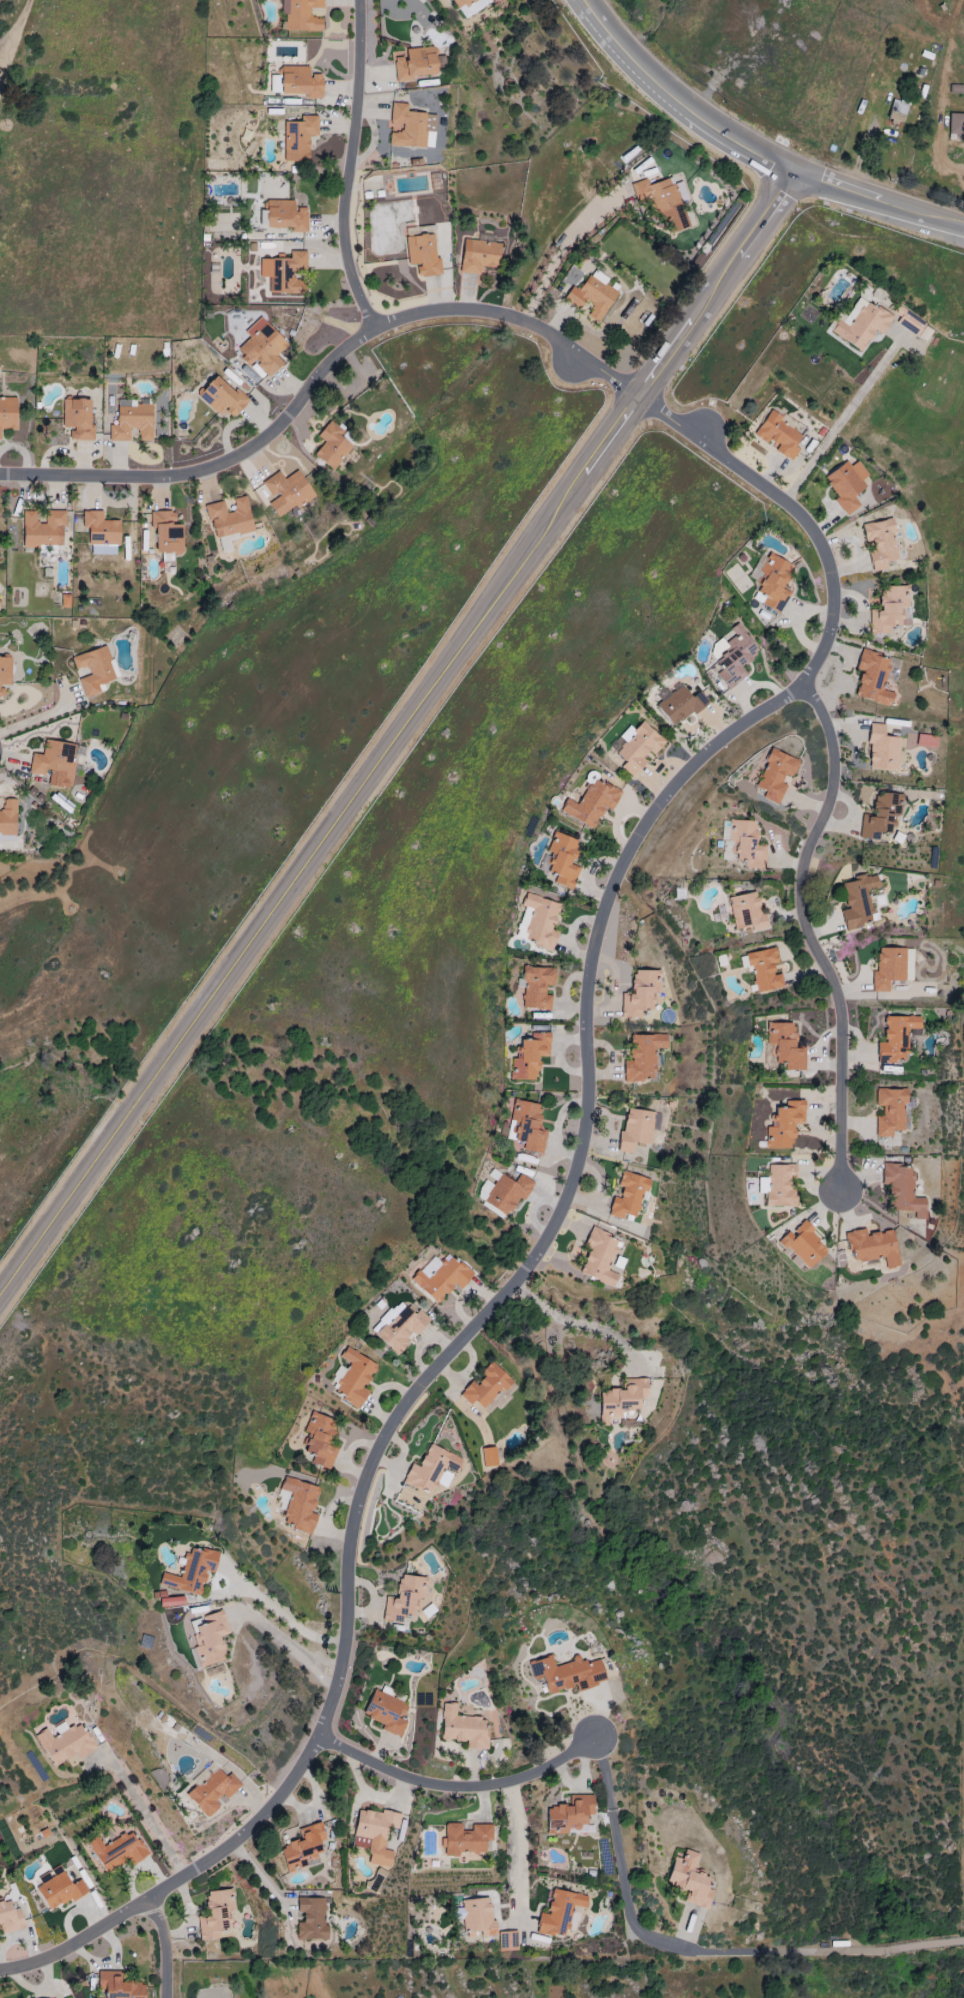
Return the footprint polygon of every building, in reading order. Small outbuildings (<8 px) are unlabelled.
[(282,31),(321,31),(321,18),(310,18),(310,9),(323,8),(323,0),(282,0),(282,31)] [(463,19),(488,4),(486,0),(452,0),(463,19)] [(436,74),(434,47),(404,49),(404,51),(392,52),(395,83),(412,82),(412,76),(436,74)] [(281,94),(305,93),(305,99),(322,99),(322,75),(309,75),(309,66),(281,67),(281,94)] [(902,123),(908,105),(893,100),(886,118),(902,123)] [(433,148),(435,114),(407,113),(407,104),(390,103),(389,127),(403,127),(402,133),(389,133),(389,146),(433,148)] [(949,113),(948,136),(963,137),(963,114),(949,113)] [(283,161),(308,162),(309,136),(317,136),(317,116),(300,116),(300,122),(284,121),(283,161)] [(686,228),(671,178),(648,185),(646,179),(630,184),(637,205),(648,202),(652,216),(661,213),(668,234),(686,228)] [(295,200),(266,201),(266,228),(291,228),(291,233),(307,232),(306,208),(295,208),(295,200)] [(435,259),(432,234),(405,237),(408,266),(416,265),(417,277),(441,275),(439,259),(435,259)] [(500,244),(464,239),(459,272),(479,275),(480,266),(497,269),(500,244)] [(265,293),(305,293),(305,280),(293,280),(293,271),(305,271),(305,251),(290,251),(290,259),(265,259),(265,293)] [(598,323),(617,293),(604,284),(608,279),(593,269),(578,291),(571,287),(563,299),(579,309),(585,300),(593,305),(586,315),(598,323)] [(830,334),(863,351),(874,330),(883,334),(892,316),(858,297),(844,323),(838,320),(830,334)] [(283,364),(276,356),(287,346),(261,317),(244,332),(249,338),(235,350),(250,366),(253,363),(267,378),(283,364)] [(248,400),(236,390),(234,392),(214,376),(198,396),(230,423),(248,400)] [(0,440),(0,430),(16,430),(16,399),(0,399),(0,440)] [(90,400),(62,399),(62,429),(70,429),(69,440),(93,441),(93,425),(89,425),(90,400)] [(129,441),(129,429),(138,429),(138,441),(151,441),(152,405),(135,404),(135,400),(117,400),(117,426),(109,426),(109,441),(129,441)] [(791,462),(799,449),(794,446),(802,435),(768,412),(753,435),(766,444),(769,440),(778,446),(775,451),(791,462)] [(317,437),(324,442),(313,456),(332,471),(352,446),(339,436),(343,431),(329,421),(317,437)] [(860,506),(853,497),(866,488),(861,481),(868,476),(858,462),(850,467),(846,462),(823,477),(837,498),(834,500),(845,516),(860,506)] [(261,483),(272,499),(267,502),(279,519),(314,496),(297,471),(284,480),(278,472),(261,483)] [(22,512),(23,547),(63,546),(63,511),(45,511),(45,524),(36,525),(36,511),(22,512)] [(119,521),(102,521),(102,511),(82,511),(82,529),(89,529),(89,555),(115,555),(115,546),(119,546),(119,521)] [(149,512),(150,529),(154,529),(155,555),(183,554),(182,524),(173,524),(173,511),(149,512)] [(873,572),(890,569),(888,561),(898,560),(891,520),(862,525),(865,543),(868,542),(873,572)] [(780,613),(790,592),(782,588),(793,565),(768,554),(760,572),(766,575),(754,601),(780,613)] [(60,609),(69,609),(69,595),(61,595),(60,609)] [(759,653),(737,623),(730,629),(735,636),(725,643),(723,640),(708,651),(722,670),(716,674),(728,690),(748,675),(741,667),(759,653)] [(84,698),(100,694),(97,685),(115,679),(105,647),(71,658),(74,670),(86,666),(89,676),(78,679),(84,698)] [(890,707),(894,693),(882,690),(891,659),(861,651),(856,670),(862,672),(855,697),(890,707)] [(11,658),(0,658),(0,699),(3,699),(4,687),(10,687),(11,658)] [(691,698),(680,685),(656,707),(675,728),(705,701),(697,693),(691,698)] [(634,731),(629,726),(619,737),(625,743),(615,753),(625,762),(621,767),(632,778),(646,762),(645,761),(663,741),(642,721),(634,731)] [(868,769),(898,770),(900,738),(884,737),(884,724),(870,724),(868,769)] [(937,736),(917,735),(916,747),(936,748),(937,736)] [(76,745),(44,740),(42,755),(32,754),(29,774),(48,777),(46,786),(69,789),(76,745)] [(778,805),(786,786),(781,784),(785,775),(792,778),(799,761),(771,750),(755,788),(766,792),(763,799),(778,805)] [(590,788),(598,776),(591,770),(582,782),(590,788)] [(620,792),(592,778),(579,805),(566,799),(560,813),(594,829),(604,807),(612,811),(620,792)] [(890,834),(892,815),(899,815),(901,795),(875,793),(873,816),(862,815),(859,838),(878,840),(878,833),(890,834)] [(15,841),(16,799),(3,799),(3,811),(0,811),(0,840),(15,841)] [(766,848),(756,848),(757,822),(729,821),(728,842),(735,843),(735,861),(746,861),(746,869),(765,870),(766,848)] [(571,890),(579,869),(570,866),(579,842),(554,833),(547,852),(553,854),(547,872),(557,876),(554,884),(571,890)] [(845,929),(875,924),(869,890),(879,888),(876,875),(866,878),(865,874),(853,877),(854,882),(842,884),(847,910),(842,911),(845,929)] [(768,929),(765,915),(761,916),(756,892),(728,899),(735,931),(751,927),(753,933),(768,929)] [(559,903),(524,896),(522,907),(532,909),(525,944),(553,950),(557,932),(553,931),(559,903)] [(757,994),(784,988),(781,975),(775,976),(772,965),(778,963),(775,949),(744,955),(747,967),(751,966),(757,994)] [(913,949),(878,949),(877,972),(873,971),(872,993),(889,993),(890,981),(913,982),(913,949)] [(550,1009),(551,995),(545,995),(545,985),(554,986),(554,968),(524,967),(522,1008),(550,1009)] [(621,1018),(642,1018),(642,1009),(653,1009),(653,992),(662,992),(662,970),(633,970),(633,993),(621,993),(621,1018)] [(920,1016),(884,1017),(885,1042),(877,1042),(878,1062),(908,1061),(907,1029),(921,1028),(920,1016)] [(804,1070),(805,1047),(794,1047),(795,1022),(767,1022),(766,1045),(774,1045),(774,1062),(785,1062),(784,1070),(804,1070)] [(510,1079),(535,1079),(536,1071),(539,1071),(539,1056),(549,1056),(549,1033),(530,1032),(530,1039),(519,1039),(518,1059),(511,1058),(510,1079)] [(629,1035),(629,1061),(623,1061),(623,1081),(654,1081),(654,1049),(667,1049),(667,1035),(629,1035)] [(875,1116),(875,1137),(892,1137),(892,1131),(904,1131),(904,1105),(907,1105),(907,1089),(876,1089),(876,1106),(883,1106),(883,1116),(875,1116)] [(542,1153),(546,1131),(537,1129),(542,1105),(514,1099),(510,1121),(516,1122),(512,1140),(524,1142),(522,1150),(542,1153)] [(766,1147),(790,1147),(790,1138),(794,1138),(794,1123),(804,1123),(804,1101),(785,1100),(785,1108),(775,1108),(775,1116),(772,1116),(772,1126),(766,1126),(766,1147)] [(654,1111),(626,1108),(624,1131),(620,1130),(617,1152),(632,1153),(634,1142),(650,1144),(654,1111)] [(768,1165),(768,1178),(758,1178),(758,1193),(765,1193),(765,1207),(792,1206),(792,1177),(796,1177),(795,1164),(768,1165)] [(912,1198),(914,1165),(882,1164),(881,1184),(889,1185),(889,1196),(889,1210),(915,1211),(914,1219),(925,1219),(926,1198),(912,1198)] [(651,1179),(622,1171),(618,1186),(623,1188),(620,1199),(613,1197),(608,1215),(623,1220),(625,1214),(636,1217),(643,1191),(648,1192),(651,1179)] [(534,1183),(519,1174),(514,1182),(501,1174),(494,1185),(485,1180),(475,1196),(507,1216),(519,1198),(523,1200),(534,1183)] [(806,1270),(828,1251),(803,1222),(791,1232),(790,1231),(779,1240),(806,1270)] [(613,1287),(618,1275),(607,1270),(620,1240),(591,1228),(584,1247),(590,1249),(579,1273),(613,1287)] [(845,1232),(848,1252),(853,1251),(854,1262),(884,1257),(886,1269),(899,1267),(893,1230),(866,1234),(865,1229),(845,1232)] [(410,1281),(437,1304),(455,1283),(461,1288),(472,1274),(450,1255),(442,1265),(431,1256),(410,1281)] [(428,1318),(417,1310),(414,1314),(396,1300),(371,1333),(399,1355),(409,1341),(410,1341),(428,1318)] [(359,1407),(368,1391),(363,1389),(377,1365),(346,1347),(340,1357),(349,1363),(332,1392),(359,1407)] [(459,1395),(470,1405),(474,1401),(484,1410),(511,1380),(490,1361),(480,1373),(484,1376),(476,1385),(472,1381),(459,1395)] [(600,1426),(609,1426),(609,1419),(621,1419),(621,1411),(640,1411),(640,1399),(647,1399),(647,1379),(623,1379),(623,1390),(600,1390),(600,1426)] [(337,1421),(310,1412),(303,1432),(309,1434),(303,1451),(314,1455),(311,1463),(329,1470),(337,1449),(328,1446),(337,1421)] [(403,1483),(433,1495),(444,1467),(456,1472),(462,1458),(428,1444),(419,1467),(411,1464),(403,1483)] [(484,1468),(498,1466),(495,1447),(481,1449),(484,1468)] [(319,1488),(284,1476),(280,1489),(292,1493),(282,1524),(311,1534),(317,1515),(311,1513),(319,1488)] [(200,1595),(205,1571),(214,1573),(218,1553),(187,1546),(181,1577),(162,1573),(159,1586),(200,1595)] [(426,1577),(399,1575),(397,1598),(385,1597),(383,1621),(403,1623),(403,1616),(416,1617),(418,1599),(424,1600),(426,1577)] [(184,1606),(184,1597),(159,1598),(159,1607),(184,1606)] [(546,1694),(576,1686),(577,1690),(606,1682),(599,1659),(580,1664),(579,1659),(554,1665),(551,1656),(527,1662),(532,1678),(541,1675),(546,1694)] [(397,1719),(403,1702),(372,1690),(363,1716),(383,1723),(380,1730),(401,1738),(406,1722),(397,1719)] [(456,1717),(456,1704),(442,1704),(441,1740),(467,1741),(466,1749),(486,1749),(487,1718),(456,1717)] [(34,1736),(53,1767),(76,1753),(80,1759),(96,1748),(80,1722),(52,1739),(46,1729),(34,1736)] [(241,1785),(230,1773),(225,1778),(217,1769),(187,1796),(207,1818),(219,1807),(215,1801),(222,1795),(226,1799),(241,1785)] [(593,1795),(570,1795),(570,1806),(546,1806),(547,1833),(568,1832),(568,1827),(587,1827),(587,1815),(594,1815),(593,1795)] [(351,1847),(369,1850),(367,1864),(391,1868),(393,1852),(384,1850),(388,1828),(398,1830),(401,1815),(358,1808),(351,1847)] [(286,1872),(307,1867),(305,1860),(322,1855),(319,1842),(325,1840),(321,1823),(298,1829),(301,1841),(279,1847),(286,1872)] [(492,1825),(472,1825),(472,1831),(461,1831),(461,1824),(444,1824),(444,1839),(443,1839),(443,1857),(460,1857),(460,1852),(485,1852),(486,1841),(492,1841),(492,1825)] [(86,1842),(106,1874),(127,1860),(131,1866),(147,1856),(130,1830),(103,1847),(96,1836),(86,1842)] [(708,1909),(713,1890),(706,1888),(709,1877),(693,1873),(699,1854),(684,1850),(683,1855),(675,1853),(667,1884),(689,1890),(685,1903),(708,1909)] [(36,1887),(47,1911),(70,1900),(70,1901),(87,1894),(80,1880),(69,1885),(60,1866),(49,1870),(50,1872),(37,1878),(41,1885),(36,1887)] [(197,1917),(200,1941),(220,1938),(219,1931),(228,1931),(226,1913),(235,1912),(232,1889),(205,1892),(208,1916),(197,1917)] [(587,1896),(552,1890),(548,1915),(540,1914),(536,1933),(566,1938),(572,1906),(585,1908),(587,1896)] [(324,1899),(297,1898),(297,1912),(303,1912),(303,1923),(297,1923),(296,1940),(327,1940),(328,1926),(324,1926),(324,1899)] [(461,1901),(464,1932),(481,1931),(482,1937),(494,1936),(491,1898),(461,1901)] [(1,1934),(24,1929),(19,1908),(11,1910),(8,1900),(0,1902),(0,1928),(1,1934)] [(144,1984),(121,1983),(121,1972),(98,1971),(97,1992),(106,1992),(105,1997),(144,1997),(144,1984)]
